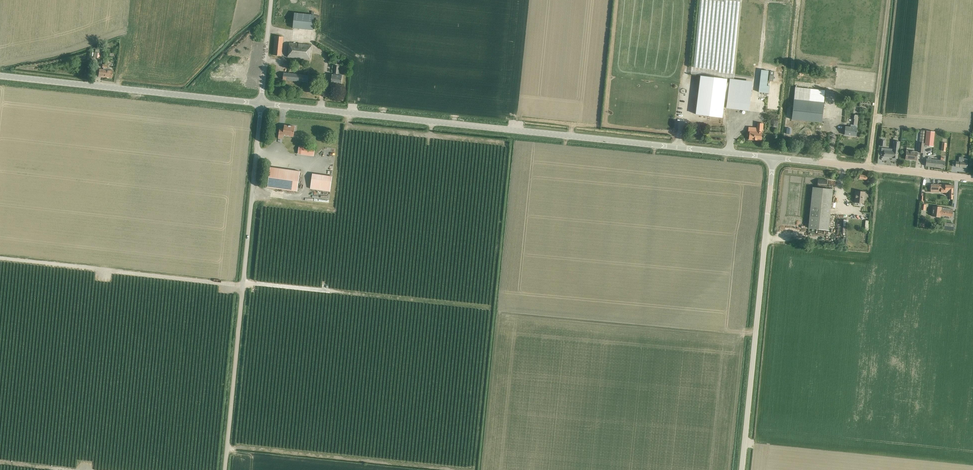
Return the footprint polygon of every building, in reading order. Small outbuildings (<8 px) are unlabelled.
[(315,15),(306,14),(294,13),(293,24),(293,28),(305,29),(313,30),(314,18),(315,15)] [(273,54),(280,55),(282,36),(275,35),(273,54)] [(309,59),(311,45),(289,43),(287,56),(309,59)] [(336,56),(334,59),(342,64),(344,62),(336,56)] [(331,75),(330,84),(340,85),(341,76),(337,76),(338,67),(334,66),(332,75),(331,75)] [(112,78),(113,71),(110,70),(110,68),(107,68),(104,67),(103,69),(99,69),(98,77),(102,77),(102,76),(112,78)] [(759,92),(769,93),(770,86),(767,86),(768,71),(761,70),(759,92)] [(307,83),(307,75),(284,72),(283,80),(307,83)] [(696,114),(722,117),(724,100),(727,100),(726,108),(749,111),(752,85),(729,83),(729,86),(726,86),(727,79),(701,75),(700,75),(696,114)] [(820,122),(823,90),(793,87),(790,119),(820,122)] [(855,136),(857,115),(854,115),(853,125),(850,124),(850,126),(844,126),(843,134),(855,136)] [(760,132),(761,124),(757,123),(756,128),(748,127),(748,132),(750,132),(749,139),(760,140),(761,132),(760,132)] [(280,128),(279,135),(294,137),(295,126),(284,125),(284,129),(280,128)] [(924,130),(923,145),(931,146),(933,131),(924,130)] [(881,155),(884,155),(883,157),(892,158),(897,159),(898,148),(899,148),(900,142),(894,141),(893,151),(885,150),(885,148),(882,148),(881,155)] [(307,147),(306,156),(314,157),(315,148),(307,147)] [(914,160),(915,151),(905,150),(904,159),(914,160)] [(967,167),(968,159),(963,158),(963,157),(959,157),(959,161),(955,161),(953,161),(952,166),(954,166),(966,167),(967,167)] [(944,160),(925,158),(924,165),(943,167),(944,160)] [(270,167),(268,187),(297,191),(300,171),(270,167)] [(312,174),(310,189),(330,191),(332,176),(312,174)] [(818,179),(817,186),(826,187),(826,180),(818,179)] [(931,184),(931,192),(935,192),(935,190),(938,190),(941,190),(941,192),(949,192),(948,196),(949,197),(949,199),(952,200),(953,185),(945,185),(939,185),(939,184),(931,184)] [(828,230),(832,190),(812,188),(808,223),(808,226),(808,228),(828,230)] [(855,191),(854,203),(863,203),(865,192),(855,191)] [(951,216),(952,211),(952,210),(951,210),(951,209),(941,207),(933,206),(931,216),(939,217),(940,216),(941,216),(941,215),(951,216)]
